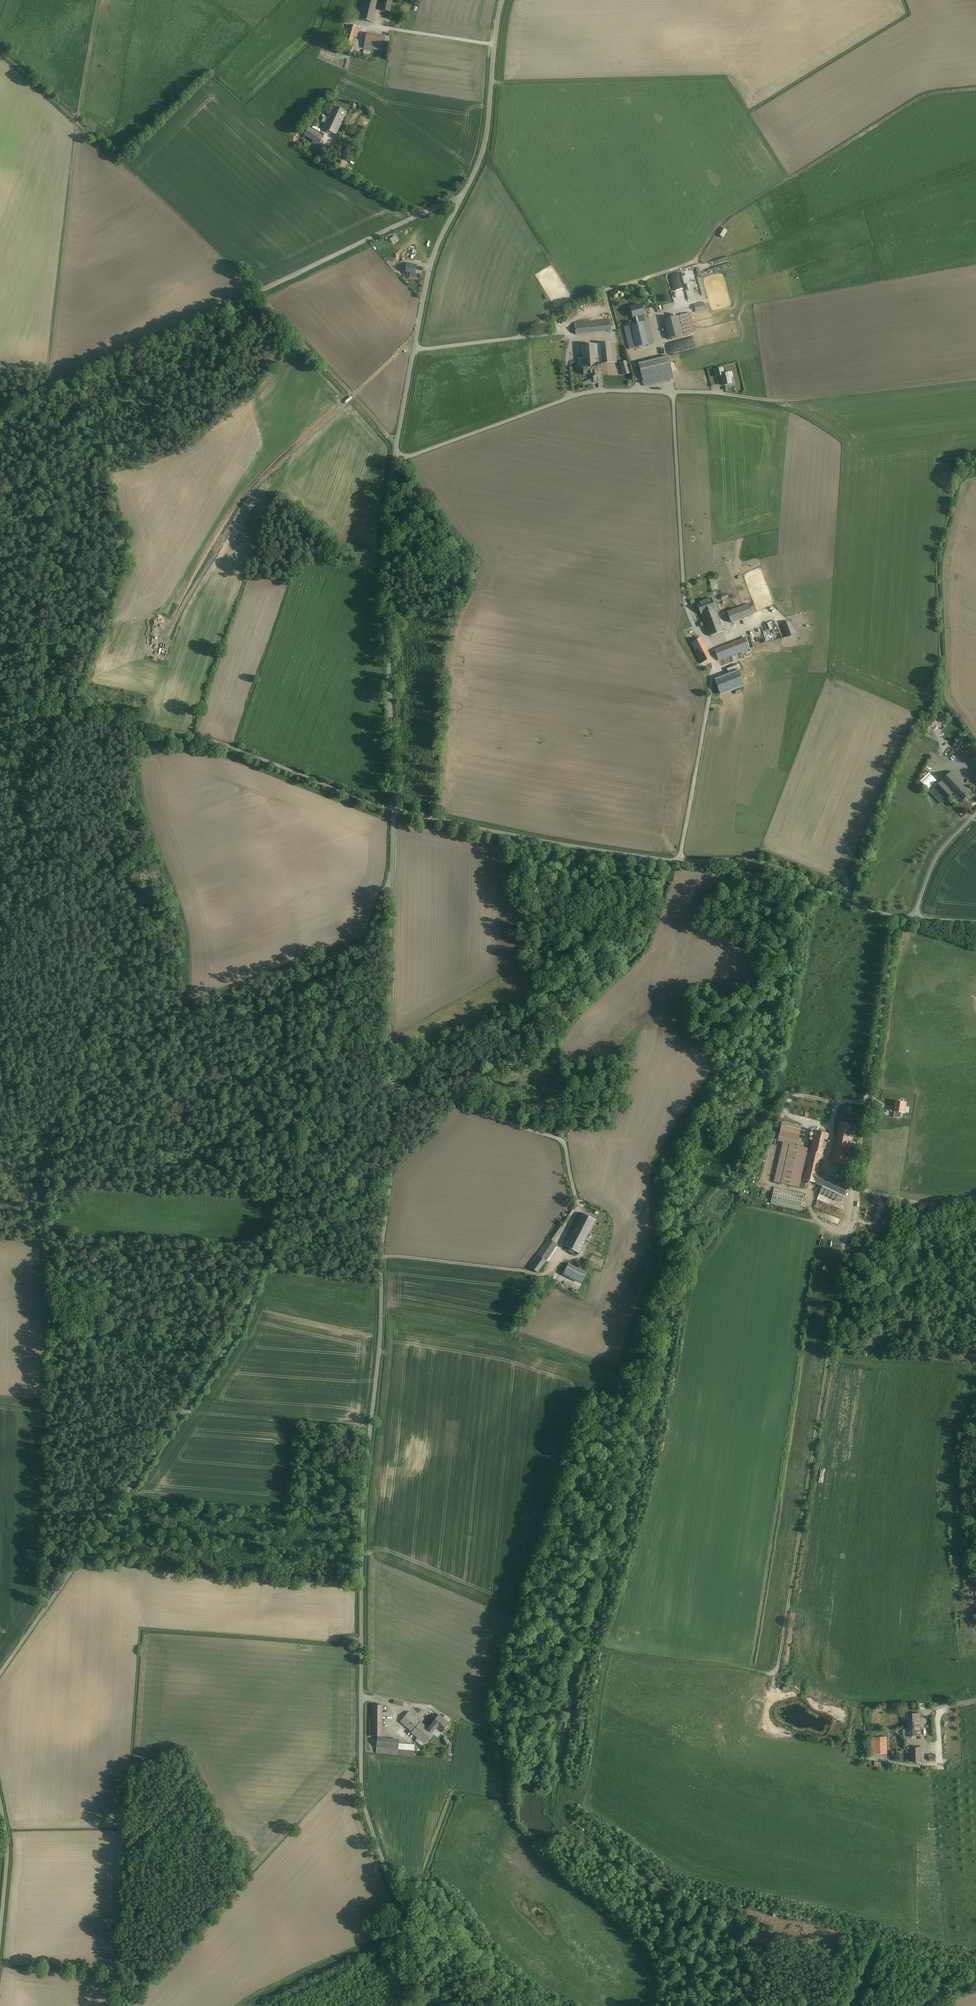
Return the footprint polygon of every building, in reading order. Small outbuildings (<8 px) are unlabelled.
[(371,0),(365,0),(363,9),(363,11),(375,14),(377,6),(378,2),(371,0)] [(381,10),(390,13),(393,0),(384,0),(383,3),(382,7),(381,10)] [(363,11),(363,9),(360,8),(357,19),(373,23),(375,14),(363,11)] [(359,28),(349,25),(343,44),(351,46),(354,36),(357,37),(359,28)] [(390,37),(366,33),(364,48),(382,51),(383,45),(389,46),(390,37)] [(334,107),(329,116),(341,122),(346,113),(334,107)] [(329,116),(328,116),(323,128),(336,134),(341,122),(329,116)] [(327,139),(309,128),(305,135),(322,146),(327,139)] [(335,168),(344,172),(348,163),(339,159),(335,168)] [(417,265),(407,263),(406,272),(415,274),(417,265)] [(689,291),(694,290),(691,276),(686,277),(689,291)] [(694,305),(695,312),(705,309),(704,303),(694,305)] [(630,308),(633,317),(642,315),(644,314),(642,304),(630,308)] [(687,314),(663,319),(668,339),(692,333),(687,314)] [(642,315),(633,317),(635,324),(644,322),(642,315)] [(611,319),(575,323),(576,334),(612,330),(611,319)] [(635,324),(624,327),(630,349),(653,343),(647,321),(644,322),(635,324)] [(601,364),(616,363),(615,342),(582,345),(583,359),(578,359),(578,362),(583,362),(583,364),(597,363),(597,361),(601,361),(601,364)] [(668,356),(638,363),(644,385),(673,378),(668,356)] [(627,361),(620,363),(623,375),(630,373),(627,361)] [(597,363),(583,364),(584,374),(592,374),(598,373),(597,363)] [(716,377),(720,376),(720,375),(724,374),(722,368),(714,370),(716,377)] [(720,376),(723,386),(731,384),(730,378),(733,377),(731,372),(724,374),(720,375),(720,376)] [(711,598),(697,603),(701,615),(715,610),(716,609),(711,598)] [(749,604),(727,612),(731,623),(753,614),(749,604)] [(715,610),(701,615),(709,636),(723,631),(715,610)] [(789,621),(782,624),(787,637),(794,634),(789,621)] [(710,658),(710,657),(700,638),(690,644),(700,663),(710,658)] [(745,638),(714,650),(718,661),(750,649),(745,638)] [(738,670),(714,679),(720,694),(744,684),(738,670)] [(952,771),(942,781),(930,792),(942,804),(953,793),(963,783),(952,771)] [(929,789),(937,780),(933,776),(925,786),(929,789)] [(972,792),(963,783),(953,793),(961,802),(972,792)] [(906,1103),(896,1102),(895,1111),(902,1112),(904,1112),(906,1103)] [(855,1126),(840,1122),(836,1139),(851,1142),(855,1126)] [(801,1129),(781,1125),(778,1136),(798,1141),(801,1129)] [(828,1133),(814,1130),(810,1149),(809,1156),(820,1158),(822,1159),(828,1133)] [(851,1142),(836,1139),(831,1162),(846,1165),(851,1142)] [(798,1187),(807,1148),(784,1143),(775,1182),(798,1187)] [(820,1158),(809,1156),(803,1180),(815,1182),(824,1187),(829,1177),(817,1172),(820,1158)] [(849,1187),(830,1178),(829,1177),(824,1187),(844,1196),(849,1187)] [(804,1194),(774,1187),(770,1204),(800,1210),(804,1194)] [(582,1213),(577,1223),(590,1230),(595,1220),(582,1213)] [(590,1230),(577,1223),(565,1246),(578,1252),(590,1230)] [(558,1224),(549,1238),(553,1241),(563,1227),(558,1224)] [(549,1238),(529,1266),(537,1272),(557,1244),(553,1241),(549,1238)] [(820,1263),(821,1275),(830,1274),(829,1262),(820,1263)] [(568,1264),(563,1273),(581,1282),(586,1273),(568,1264)] [(352,1635),(343,1634),(342,1645),(351,1645),(352,1635)] [(381,1705),(371,1704),(371,1716),(371,1736),(381,1736),(381,1705)] [(428,1728),(408,1711),(400,1721),(420,1738),(428,1728)] [(920,1713),(906,1713),(906,1723),(921,1722),(920,1713)] [(448,1723),(439,1714),(436,1718),(437,1719),(435,1721),(434,1720),(431,1723),(432,1723),(428,1728),(432,1732),(436,1727),(441,1731),(448,1723)] [(921,1722),(906,1723),(906,1729),(906,1736),(921,1736),(921,1722)] [(428,1728),(420,1738),(425,1743),(434,1733),(432,1732),(428,1728)] [(446,1736),(441,1738),(445,1745),(449,1743),(446,1736)] [(886,1737),(872,1738),(873,1755),(886,1754),(886,1737)] [(377,1738),(377,1748),(398,1750),(399,1740),(377,1738)] [(935,1742),(927,1742),(928,1755),(935,1754),(935,1742)] [(921,1747),(911,1748),(911,1762),(921,1761),(921,1747)]
